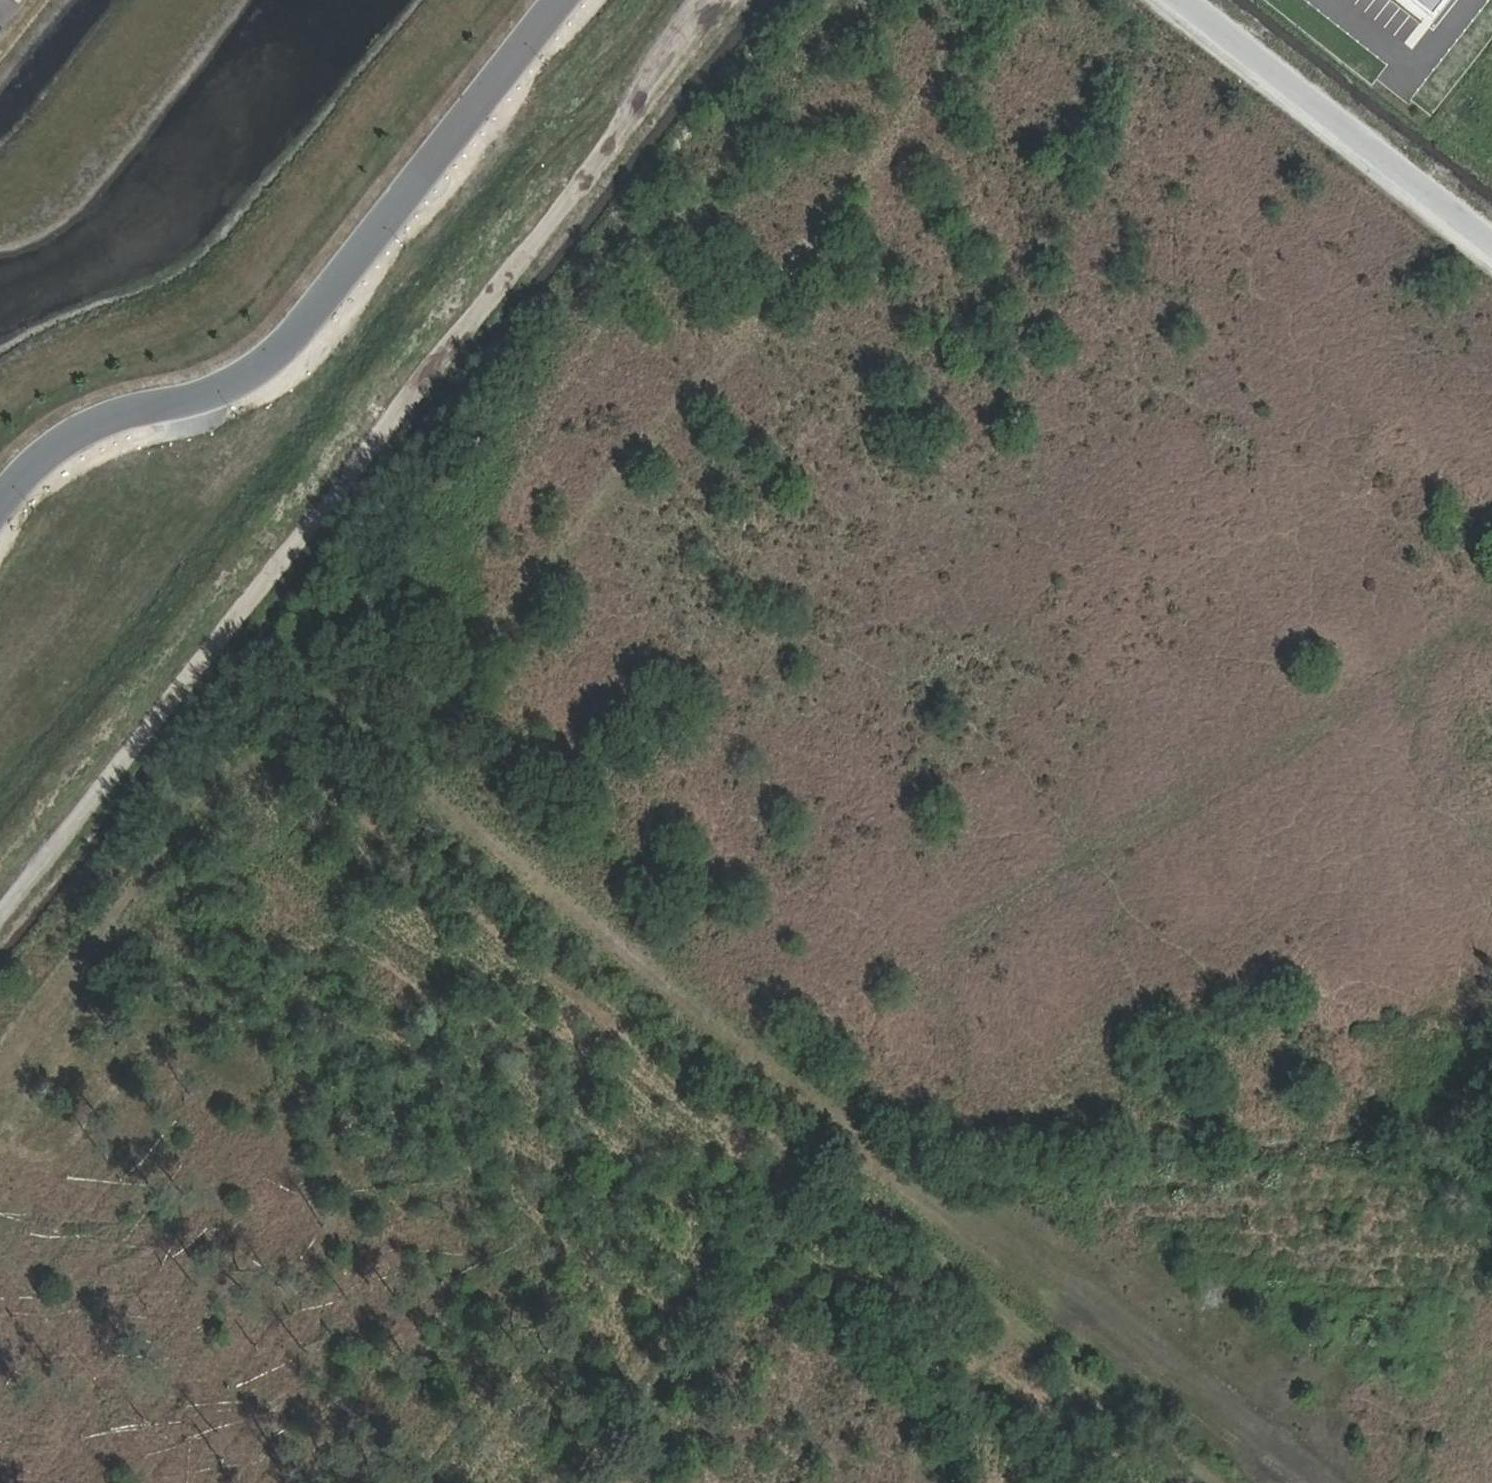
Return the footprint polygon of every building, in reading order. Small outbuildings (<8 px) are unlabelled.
[(1445,13),(1454,0),(1426,0),(1445,13)]
